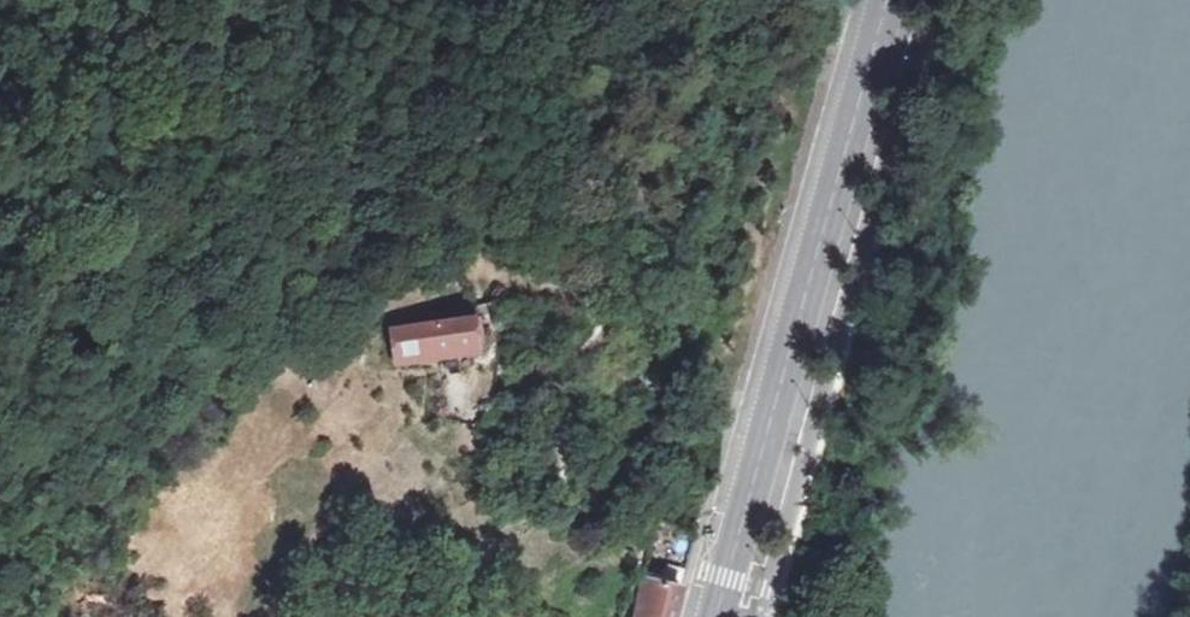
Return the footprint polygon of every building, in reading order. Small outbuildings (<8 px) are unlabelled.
[(476,318),(392,330),(397,365),(473,354),(472,344),(483,343),(482,327),(477,327),(476,318)] [(697,536),(654,525),(650,549),(634,616),(674,616),(676,611),(684,581),(690,559),(695,541),(695,538),(696,538),(697,536)] [(618,555),(601,545),(597,552),(613,562),(618,555)]
